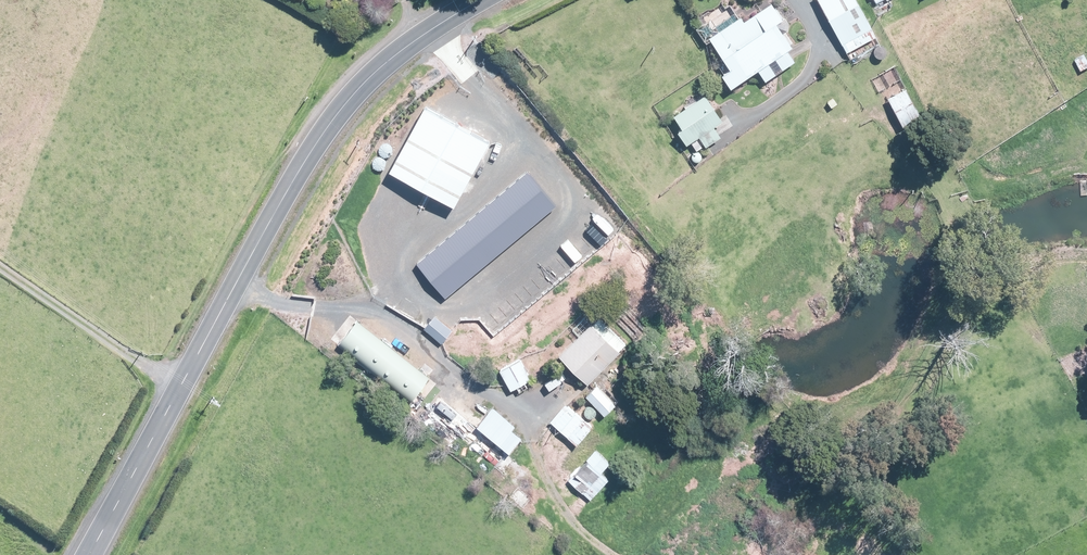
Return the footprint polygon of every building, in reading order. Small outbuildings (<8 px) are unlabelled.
[(843,45),(846,43),(850,52),(876,38),(856,0),(819,0),(843,45)] [(788,23),(786,20),(785,19),(783,21),(772,4),(771,5),(760,13),(756,15),(744,23),(742,20),(738,13),(737,13),(736,14),(716,27),(711,20),(703,25),(697,30),(706,44),(711,41),(724,60),(731,71),(725,75),(723,77),(731,90),(759,71),(766,82),(795,63),(792,58),(788,52),(793,49),(783,34),(786,33),(788,32),(789,25),(788,23)] [(826,28),(818,32),(829,49),(835,45),(826,28)] [(1086,55),(1077,59),(1083,71),(1086,68),(1086,57),(1086,55)] [(921,118),(906,90),(888,99),(903,127),(921,118)] [(721,138),(719,135),(715,128),(723,122),(706,96),(675,117),(684,130),(679,133),(687,146),(700,137),(707,147),(709,146),(721,138)] [(834,98),(828,102),(832,108),(838,104),(834,98)] [(922,105),(917,107),(922,116),(926,114),(922,105)] [(499,143),(433,108),(399,173),(465,208),(499,143)] [(533,172),(419,263),(423,270),(424,272),(420,276),(426,284),(428,282),(431,280),(435,285),(426,293),(436,306),(439,303),(441,306),(560,210),(547,193),(439,280),(437,276),(546,188),(538,178),(533,173),(533,172)] [(427,327),(425,329),(443,343),(453,331),(435,317),(427,327)] [(615,335),(608,327),(601,334),(592,324),(580,336),(560,356),(588,385),(592,380),(609,364),(621,352),(619,351),(626,344),(616,334),(615,335)] [(504,474),(514,462),(516,459),(510,454),(522,439),(512,431),(516,427),(494,408),(478,426),(367,332),(363,337),(353,328),(343,339),(355,348),(353,350),(502,476),(504,474)] [(532,380),(520,360),(500,371),(512,392),(518,388),(521,392),(528,388),(526,383),(532,380)] [(616,405),(615,404),(598,386),(587,397),(605,416),(616,405)] [(593,427),(567,406),(566,404),(555,418),(551,422),(578,445),(593,427)] [(591,500),(609,480),(602,473),(610,464),(596,450),(587,460),(589,461),(576,475),(575,474),(569,480),(591,500)] [(532,500),(519,488),(509,499),(522,511),(532,500)]
